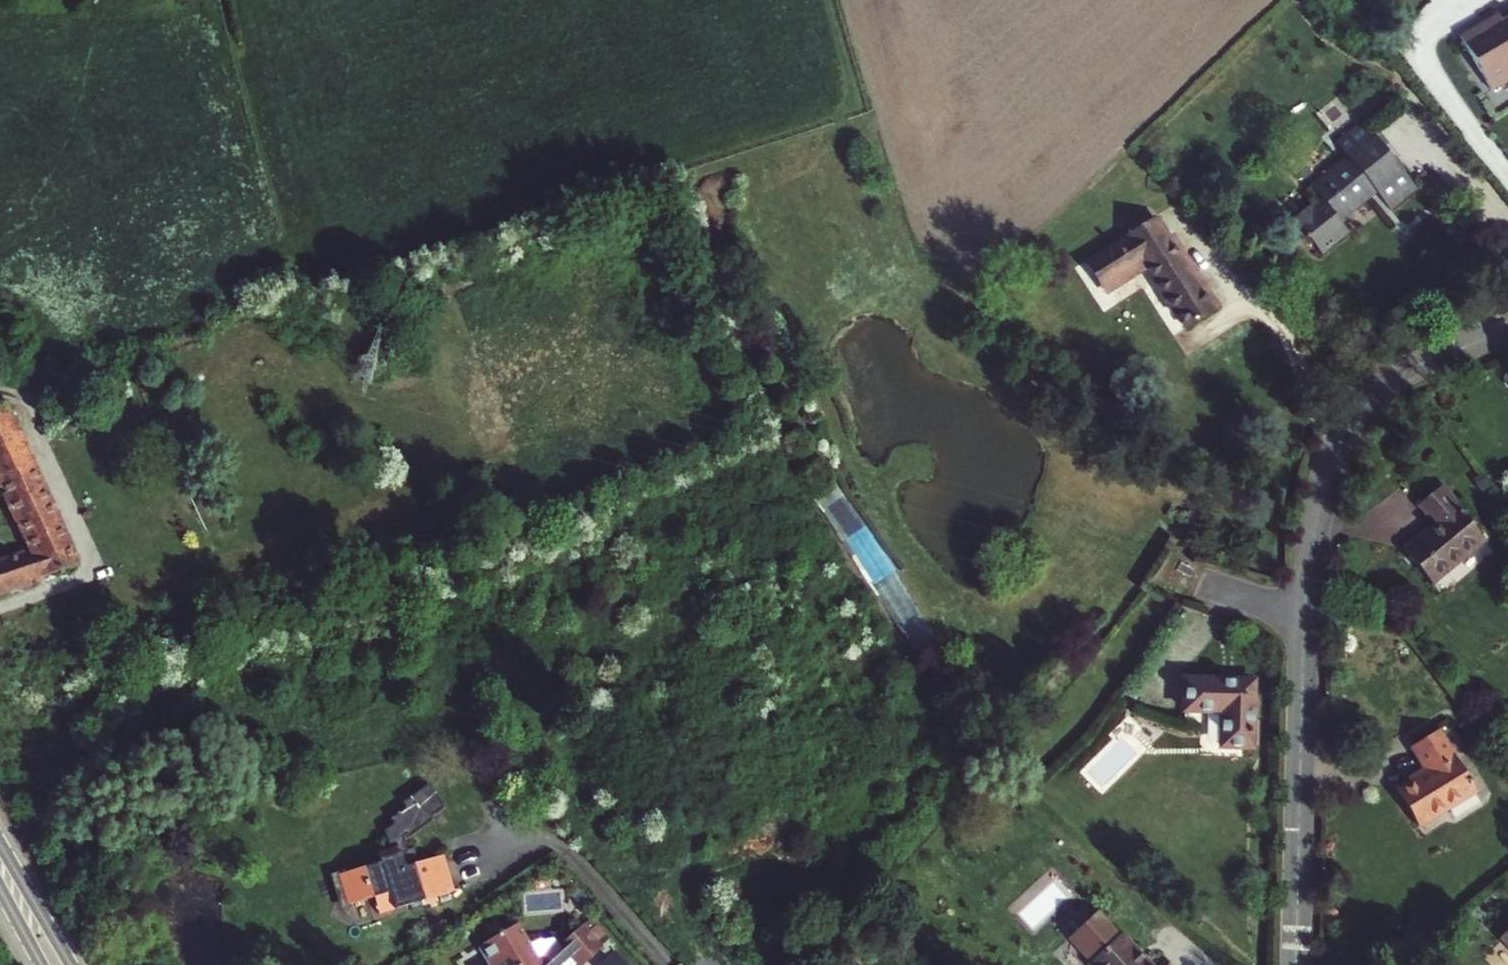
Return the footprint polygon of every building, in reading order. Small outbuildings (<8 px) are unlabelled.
[(1459,37),(1476,68),(1507,50),(1507,24),(1501,28),(1495,18),(1459,37)] [(1419,193),(1364,124),(1337,145),(1348,160),(1313,187),(1324,201),(1296,223),(1324,259),(1352,236),(1344,226),(1379,198),(1392,214),(1419,193)] [(1159,221),(1087,268),(1110,302),(1149,276),(1188,334),(1220,314),(1159,221)] [(9,417),(0,397),(0,421),(9,417)] [(61,589),(66,593),(67,587),(83,580),(9,417),(0,421),(0,467),(11,490),(0,495),(0,504),(11,527),(24,521),(45,565),(0,583),(0,615),(1,616),(5,608),(61,589)] [(1419,529),(1388,553),(1415,589),(1467,549),(1435,508),(1440,504),(1428,488),(1403,508),(1419,529)] [(1265,694),(1198,686),(1194,719),(1230,724),(1226,760),(1256,764),(1265,694)] [(1397,796),(1418,830),(1477,795),(1456,759),(1453,760),(1439,735),(1415,749),(1429,776),(1397,796)] [(453,865),(428,873),(416,877),(412,866),(417,859),(413,847),(416,845),(419,849),(443,830),(441,828),(456,816),(438,792),(412,813),(415,816),(400,828),(404,833),(393,841),(399,858),(387,862),(390,871),(344,886),(346,893),(343,897),(346,907),(351,910),(353,917),(384,907),(399,902),(404,920),(420,915),(421,918),(446,911),(444,907),(464,901),(453,865)] [(423,857),(417,859),(412,866),(416,877),(428,873),(423,857)] [(389,924),(404,920),(399,902),(384,907),(389,924)] [(544,948),(532,930),(494,954),(501,964),(554,964),(544,948)] [(1499,940),(1507,949),(1507,931),(1499,940)] [(1123,934),(1090,964),(1152,964),(1123,934)] [(576,963),(578,964),(601,964),(609,959),(592,937),(568,954),(572,958),(563,964),(575,964),(576,963)] [(572,958),(568,954),(564,947),(544,948),(554,964),(563,964),(572,958)]
